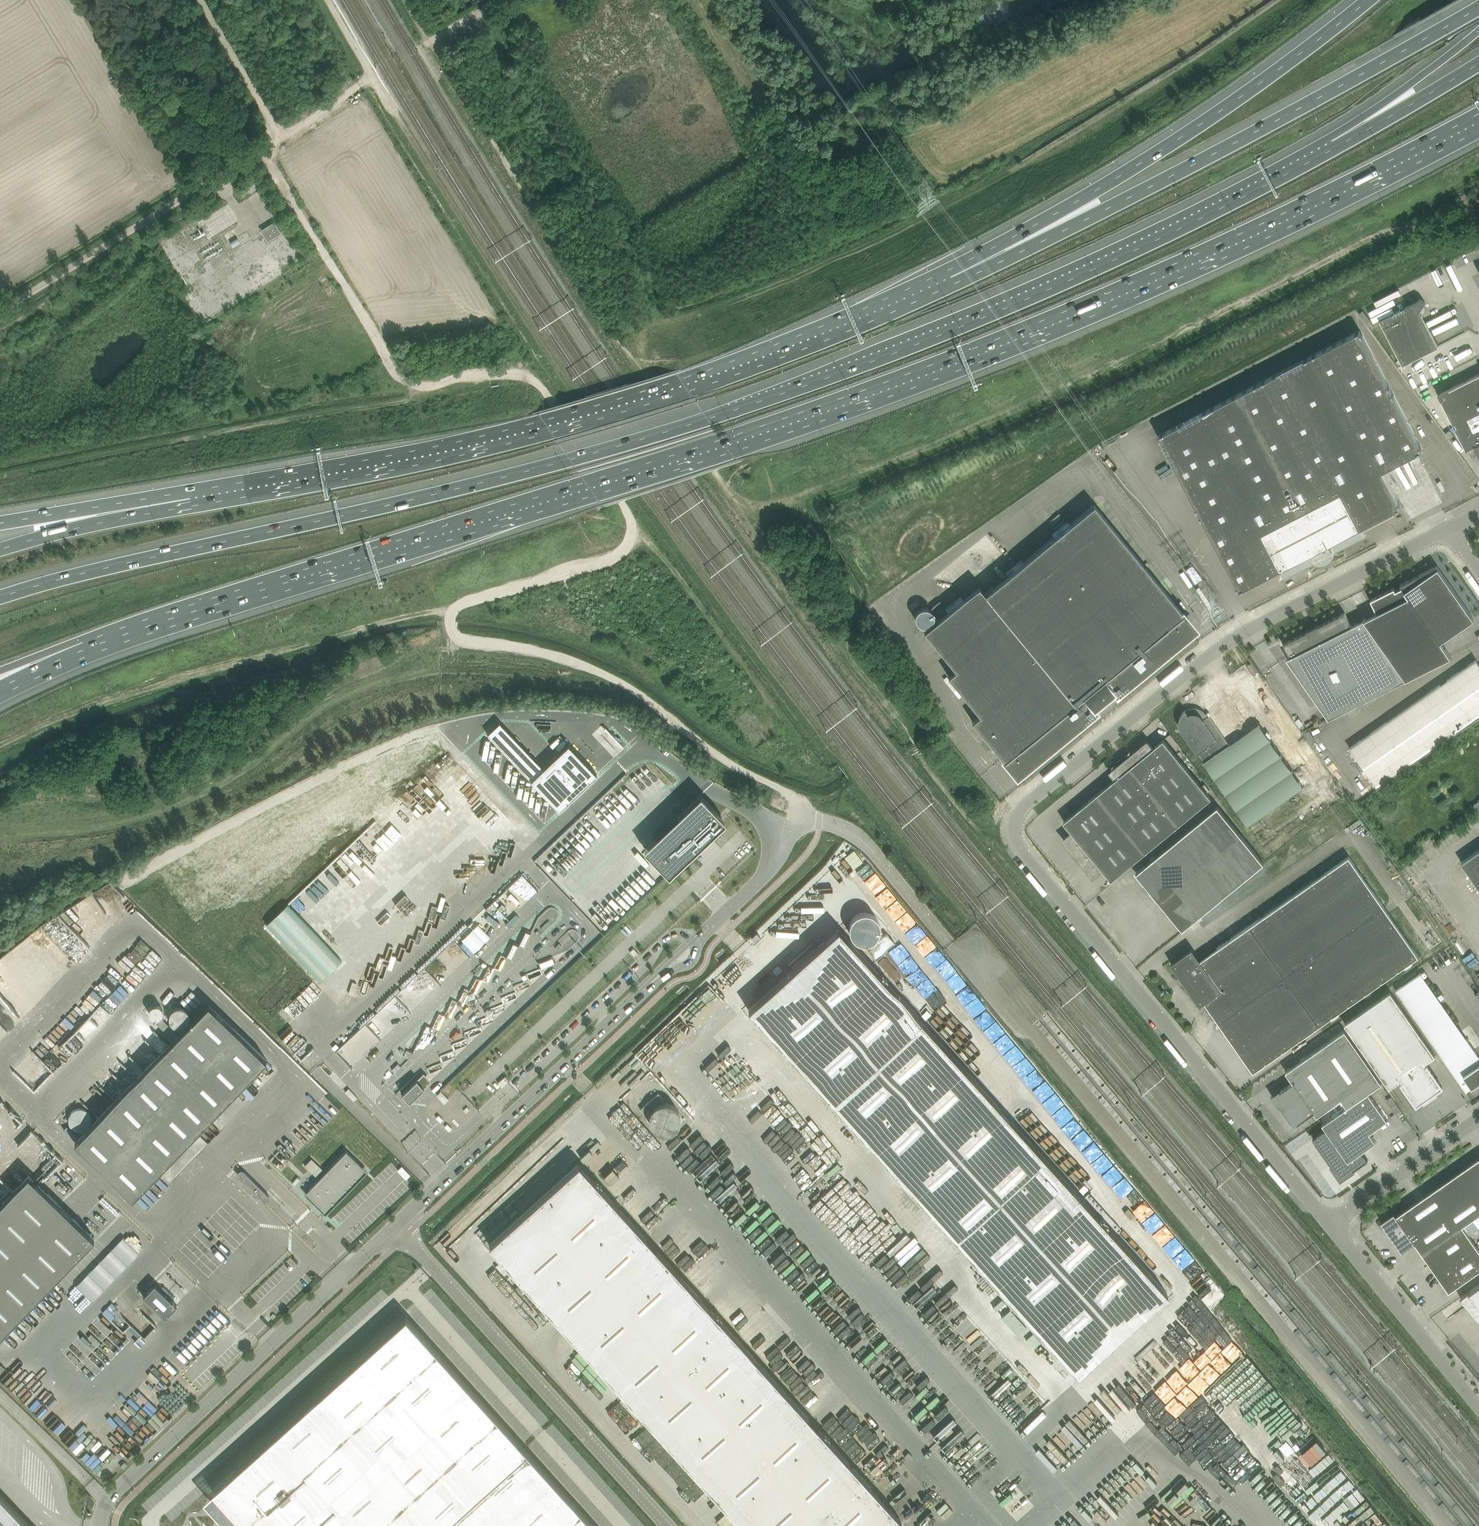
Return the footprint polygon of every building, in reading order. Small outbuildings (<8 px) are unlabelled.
[(268,241),(281,233),(274,222),(261,230),(268,241)] [(1380,320),(1403,364),(1439,346),(1422,314),(1425,310),(1423,306),(1426,302),(1421,299),(1380,320)] [(1382,469),(1418,451),(1422,449),(1421,447),(1422,447),(1420,444),(1394,395),(1395,394),(1393,392),(1392,392),(1390,387),(1390,386),(1389,384),(1388,384),(1363,334),(1362,331),(1361,332),(1360,330),(1359,331),(1359,330),(1356,332),(1316,353),(1316,352),(1313,354),(1308,357),(1305,358),(1305,359),(1265,379),(1262,380),(1262,381),(1257,383),(1254,384),(1254,385),(1214,406),(1214,405),(1211,407),(1212,407),(1206,410),(1206,409),(1203,411),(1204,411),(1164,432),(1163,432),(1161,433),(1159,434),(1160,436),(1161,439),(1162,439),(1197,506),(1196,507),(1198,509),(1201,515),(1200,515),(1202,517),(1238,585),(1237,585),(1239,588),(1240,590),(1241,589),(1242,589),(1244,588),(1244,587),(1280,568),(1284,576),(1316,560),(1315,558),(1333,549),(1333,551),(1365,535),(1361,527),(1401,506),(1382,469)] [(1440,393),(1443,398),(1442,398),(1442,399),(1441,399),(1441,400),(1442,400),(1452,422),(1453,423),(1454,423),(1455,423),(1457,426),(1456,427),(1456,428),(1456,429),(1466,448),(1466,449),(1467,449),(1468,449),(1476,445),(1478,450),(1478,374),(1440,393)] [(1446,433),(1449,438),(1454,435),(1450,429),(1446,433)] [(940,617),(924,630),(939,648),(956,669),(948,675),(980,714),(972,720),(998,752),(1004,760),(1005,759),(1017,773),(1095,709),(1094,707),(1099,703),(1105,698),(1106,699),(1107,699),(1108,699),(1109,698),(1110,697),(1110,696),(1109,695),(1110,694),(1115,690),(1116,692),(1194,628),(1182,613),(1183,613),(1182,611),(1177,605),(1138,557),(1094,504),(1071,523),(1055,536),(1024,561),(1008,574),(985,593),(979,585),(963,598),(948,610),(945,606),(940,600),(932,607),(940,617)] [(1422,573),(1401,583),(1403,586),(1435,632),(1440,640),(1474,617),(1468,609),(1440,568),(1438,565),(1432,568),(1431,569),(1430,569),(1429,570),(1428,570),(1427,570),(1427,571),(1424,572),(1422,573)] [(1394,587),(1380,594),(1371,599),(1377,612),(1365,618),(1407,678),(1451,655),(1440,640),(1435,632),(1403,586),(1401,583),(1401,584),(1402,586),(1396,590),(1394,587)] [(1310,630),(1309,628),(1307,629),(1308,631),(1284,643),(1290,656),(1287,657),(1329,717),(1407,678),(1365,618),(1352,625),(1345,612),(1318,625),(1317,624),(1315,625),(1316,627),(1310,630)] [(1478,716),(1478,663),(1476,659),(1350,747),(1378,787),(1478,716)] [(1259,670),(1253,662),(1247,665),(1253,674),(1259,670)] [(1179,721),(1179,723),(1180,724),(1180,726),(1181,728),(1182,729),(1182,731),(1198,753),(1199,752),(1205,760),(1204,761),(1248,825),(1317,778),(1266,704),(1224,735),(1209,715),(1204,718),(1202,715),(1201,714),(1200,713),(1199,713),(1197,712),(1196,712),(1195,712),(1194,712),(1193,712),(1192,712),(1191,712),(1190,712),(1189,713),(1188,713),(1186,710),(1184,711),(1183,712),(1182,713),(1181,715),(1181,716),(1180,717),(1180,718),(1180,720),(1179,721)] [(1127,758),(1125,759),(1179,824),(1212,797),(1164,738),(1153,747),(1148,741),(1129,756),(1129,755),(1127,756),(1127,758)] [(1116,778),(1097,793),(1145,852),(1179,824),(1125,759),(1123,761),(1122,760),(1120,762),(1121,763),(1111,771),(1116,778)] [(1064,839),(1063,840),(1085,867),(1086,869),(1093,877),(1094,876),(1103,868),(1112,879),(1138,857),(1145,852),(1138,843),(1097,793),(1064,821),(1073,831),(1064,839)] [(701,794),(644,848),(669,875),(726,821),(701,794)] [(1137,872),(1183,928),(1264,862),(1218,805),(1137,872)] [(1462,862),(1478,886),(1478,849),(1462,862)] [(1219,1020),(1254,1071),(1419,955),(1349,856),(1201,959),(1193,947),(1171,962),(1180,974),(1179,975),(1180,975),(1184,980),(1183,981),(1184,981),(1201,1004),(1205,1001),(1207,1004),(1205,1008),(1213,1012),(1211,1016),(1219,1020)] [(470,956),(539,891),(523,874),(454,939),(470,956)] [(559,919),(551,908),(536,919),(539,924),(535,926),(540,932),(559,919)] [(690,927),(701,917),(692,908),(682,918),(690,927)] [(793,970),(749,1010),(1078,1374),(1167,1293),(838,929),(816,949),(812,944),(789,965),(793,970)] [(525,946),(532,932),(526,930),(520,943),(525,946)] [(757,932),(751,937),(755,941),(760,936),(757,932)] [(887,933),(868,950),(876,959),(895,942),(887,933)] [(513,942),(509,956),(515,958),(519,944),(513,942)] [(132,950),(141,957),(146,949),(137,943),(132,950)] [(326,960),(331,955),(324,947),(319,952),(326,960)] [(501,954),(497,967),(502,969),(507,956),(501,954)] [(544,968),(556,962),(554,956),(541,962),(544,968)] [(490,966),(484,977),(488,979),(494,968),(490,966)] [(426,967),(336,1050),(352,1066),(441,983),(426,967)] [(469,990),(477,992),(482,979),(477,977),(472,990),(465,987),(460,1000),(465,1002),(469,990)] [(1437,1093),(1436,1091),(1443,1086),(1428,1065),(1425,1062),(1435,1055),(1391,991),(1345,1023),(1390,1087),(1400,1080),(1402,1083),(1417,1105),(1424,1100),(1425,1101),(1437,1093)] [(76,1142),(133,1198),(267,1059),(209,1003),(179,1034),(172,1042),(76,1142)] [(178,1027),(180,1027),(182,1026),(183,1026),(185,1025),(186,1025),(187,1024),(187,1023),(188,1022),(188,1021),(189,1021),(189,1020),(189,1019),(190,1018),(190,1017),(190,1016),(190,1015),(189,1015),(189,1014),(189,1013),(189,1012),(188,1011),(187,1010),(186,1009),(185,1008),(183,1007),(181,1007),(179,1007),(178,1007),(177,1007),(176,1007),(175,1008),(174,1009),(173,1009),(172,1011),(171,1011),(171,1012),(170,1013),(170,1014),(170,1015),(170,1016),(170,1017),(170,1018),(170,1019),(170,1020),(171,1021),(171,1022),(172,1023),(173,1024),(174,1025),(176,1026),(178,1027)] [(169,1025),(162,1032),(172,1042),(179,1034),(169,1025)] [(1342,1098),(1347,1106),(1368,1091),(1382,1082),(1345,1029),(1286,1070),(1294,1081),(1281,1090),(1280,1089),(1272,1095),(1280,1106),(1280,1107),(1281,1106),(1295,1125),(1314,1111),(1317,1115),(1342,1098)] [(1442,1055),(1461,1082),(1466,1090),(1478,1081),(1478,1055),(1467,1037),(1442,1055)] [(424,1072),(402,1093),(410,1101),(429,1082),(426,1074),(424,1072)] [(1368,1091),(1347,1106),(1323,1123),(1326,1128),(1313,1137),(1332,1164),(1338,1172),(1339,1174),(1341,1175),(1343,1175),(1345,1175),(1347,1174),(1350,1172),(1351,1173),(1356,1169),(1355,1168),(1368,1159),(1362,1150),(1376,1140),(1370,1131),(1388,1119),(1368,1091)] [(1396,1112),(1401,1109),(1392,1096),(1387,1099),(1396,1112)] [(346,1150),(309,1189),(321,1201),(317,1205),(326,1214),(363,1175),(356,1168),(356,1167),(360,1163),(346,1150)] [(1393,1238),(1403,1251),(1416,1242),(1449,1290),(1478,1269),(1478,1248),(1463,1225),(1478,1213),(1478,1157),(1397,1214),(1395,1211),(1381,1221),(1389,1232),(1390,1231),(1395,1237),(1393,1238)] [(382,1172),(388,1178),(399,1169),(393,1163),(382,1172)] [(579,1163),(489,1244),(744,1525),(895,1525),(901,1520),(579,1163)] [(239,1176),(264,1200),(269,1195),(245,1171),(239,1176)] [(0,1205),(0,1336),(95,1238),(29,1175),(0,1205)] [(155,1283),(144,1294),(143,1295),(165,1317),(177,1304),(174,1301),(155,1283)] [(1475,1300),(1478,1305),(1478,1284),(1469,1291),(1475,1300)] [(258,1302),(264,1297),(263,1296),(267,1292),(261,1286),(251,1294),(258,1302)] [(212,1490),(216,1494),(245,1525),(595,1525),(406,1316),(212,1490)] [(1248,1444),(1230,1460),(1238,1469),(1256,1453),(1248,1444)] [(1261,1486),(1277,1473),(1261,1453),(1248,1463),(1256,1473),(1253,1476),(1261,1486)] [(0,1494),(0,1525),(31,1525),(0,1494)] [(1298,1525),(1302,1525),(1298,1520),(1303,1517),(1305,1522),(1315,1517),(1310,1508),(1293,1516),(1298,1525)]
